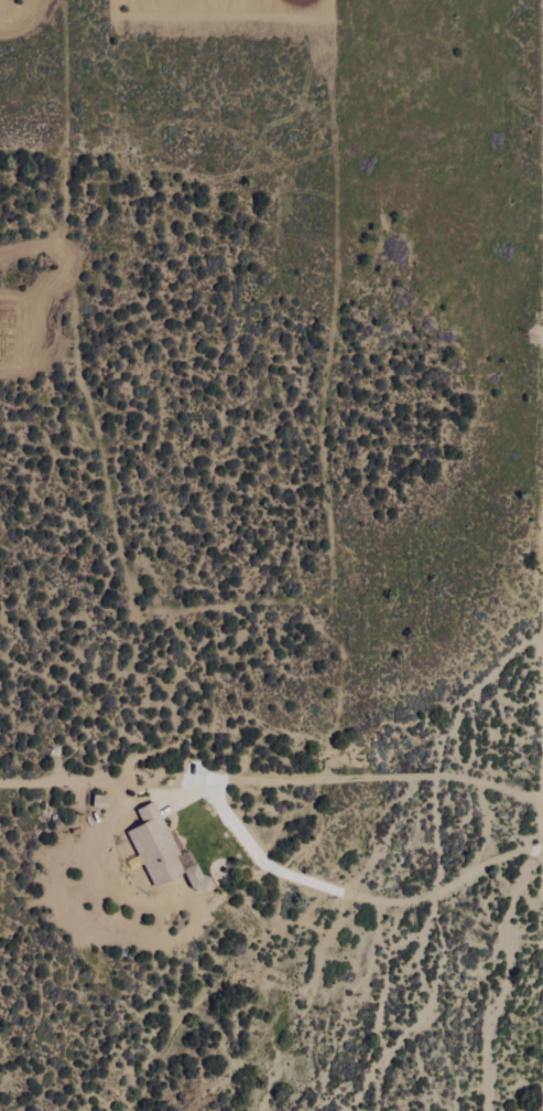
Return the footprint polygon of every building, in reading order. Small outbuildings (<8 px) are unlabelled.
[(108,796),(93,796),(93,809),(107,809),(108,796)]
